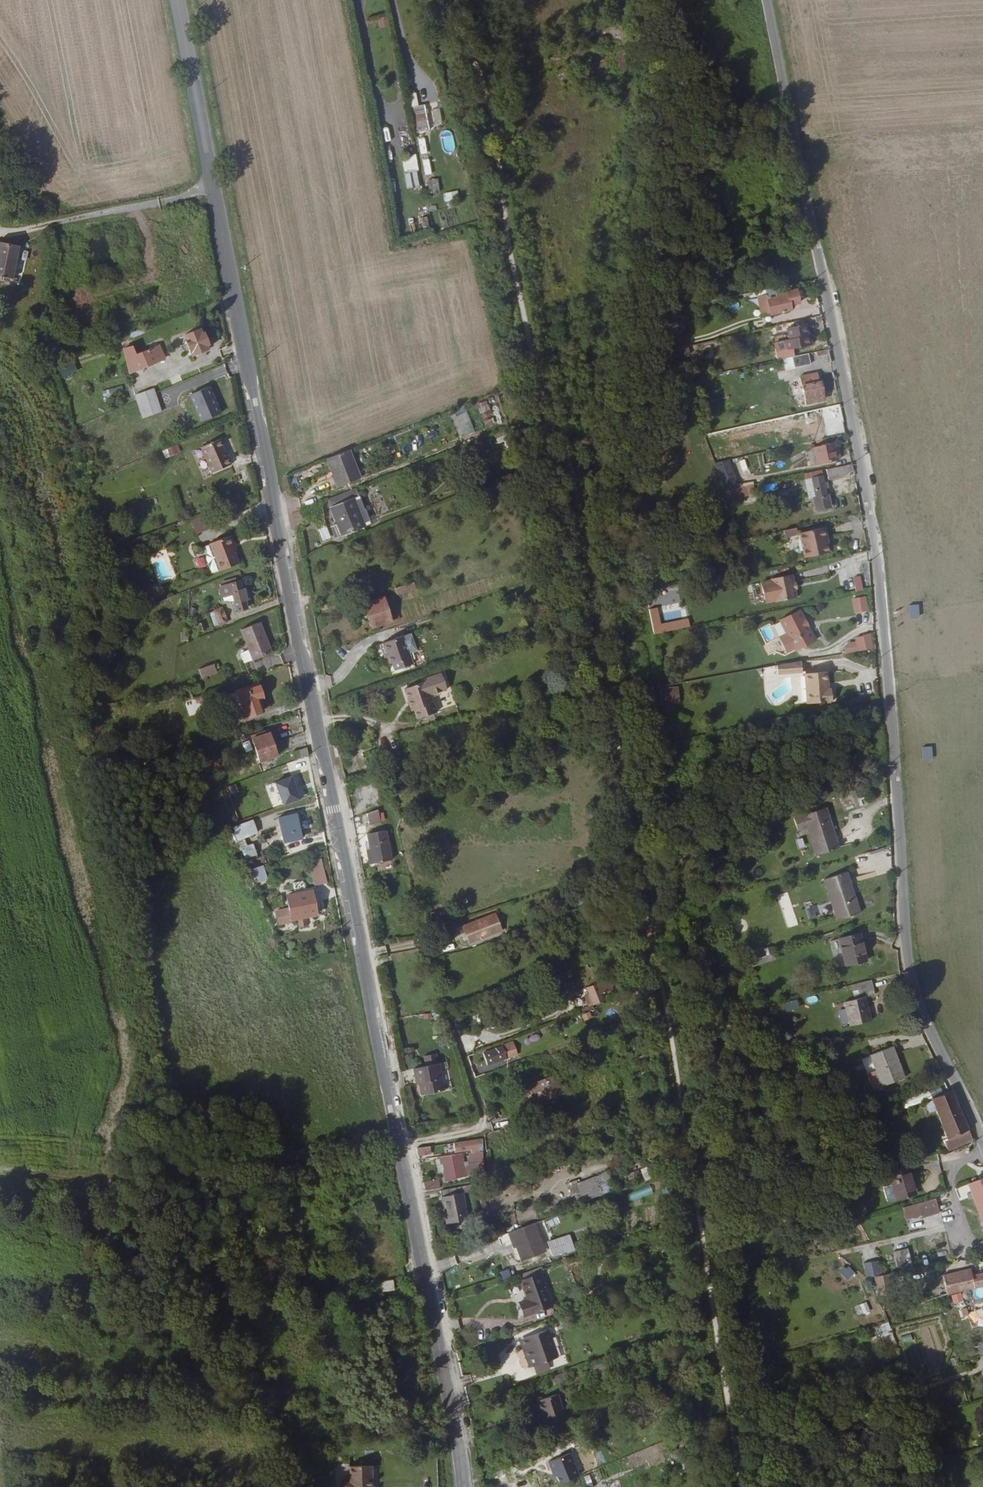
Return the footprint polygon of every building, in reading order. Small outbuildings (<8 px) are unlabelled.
[(381,28),(390,25),(387,15),(378,18),(381,28)] [(427,128),(426,105),(418,105),(417,93),(412,93),(414,129),(427,128)] [(443,150),(454,150),(453,131),(443,131),(443,150)] [(439,179),(429,179),(430,193),(439,192),(439,179)] [(458,190),(444,193),(446,201),(460,198),(458,190)] [(19,246),(0,242),(0,277),(11,279),(19,246)] [(768,308),(788,304),(788,299),(797,298),(795,284),(775,288),(773,282),(764,284),(764,289),(768,308)] [(759,309),(768,308),(764,289),(756,291),(759,309)] [(806,343),(803,324),(786,327),(790,346),(806,343)] [(192,357),(209,350),(207,346),(208,345),(204,334),(203,334),(201,329),(185,337),(187,342),(185,342),(192,357)] [(677,346),(688,345),(688,335),(677,336),(677,346)] [(130,375),(165,359),(160,346),(125,361),(130,375)] [(807,352),(791,355),(793,365),(809,362),(807,352)] [(801,403),(824,398),(818,371),(795,376),(801,403)] [(210,386),(190,394),(201,421),(221,413),(210,386)] [(135,394),(137,399),(154,392),(152,387),(135,394)] [(161,410),(154,392),(137,399),(140,406),(144,417),(161,410)] [(505,429),(495,434),(499,443),(509,438),(505,429)] [(231,464),(220,438),(201,446),(211,472),(231,464)] [(169,456),(181,452),(178,444),(166,449),(169,456)] [(815,450),(817,463),(817,465),(839,461),(836,444),(814,448),(815,450)] [(817,463),(815,450),(808,451),(810,465),(817,463)] [(357,480),(346,453),(326,461),(332,476),(330,476),(335,489),(357,480)] [(713,460),(723,490),(739,487),(729,457),(713,460)] [(332,476),(326,461),(324,462),(330,476),(332,476)] [(747,462),(734,465),(737,476),(750,473),(747,462)] [(849,472),(848,465),(827,470),(829,479),(842,476),(849,472)] [(827,496),(822,471),(806,474),(807,479),(812,479),(816,500),(815,500),(817,512),(832,509),(830,496),(827,496)] [(812,479),(807,479),(806,480),(810,501),(815,500),(816,500),(812,479)] [(723,490),(732,514),(736,512),(732,497),(754,492),(753,484),(739,487),(723,490)] [(358,497),(354,489),(326,501),(336,525),(330,528),(334,539),(363,527),(351,500),(358,497)] [(351,500),(363,527),(370,524),(358,497),(351,500)] [(212,522),(209,515),(195,519),(198,527),(212,522)] [(319,526),(324,541),(331,538),(326,524),(319,526)] [(797,533),(795,527),(782,530),(784,536),(797,533)] [(825,537),(824,527),(799,532),(804,557),(827,552),(824,537),(825,537)] [(230,547),(232,545),(228,536),(208,544),(208,545),(218,571),(237,564),(232,552),(230,547)] [(218,570),(208,545),(203,547),(205,551),(204,560),(209,573),(218,570)] [(771,580),(775,599),(775,601),(796,597),(795,587),(793,580),(792,573),(771,578),(771,580)] [(857,591),(865,588),(860,576),(852,579),(857,591)] [(765,600),(775,599),(771,580),(761,582),(765,600)] [(413,591),(412,584),(393,588),(394,595),(413,591)] [(239,586),(230,589),(220,592),(224,606),(234,604),(238,614),(247,611),(245,604),(246,603),(243,592),(241,592),(239,586)] [(367,629),(396,621),(390,597),(361,604),(367,629)] [(868,611),(865,597),(855,598),(857,612),(868,611)] [(799,609),(797,610),(811,641),(814,640),(799,609)] [(811,641),(797,610),(779,620),(793,650),(811,641)] [(229,626),(225,612),(218,614),(222,628),(229,626)] [(783,655),(793,650),(779,620),(762,629),(774,652),(783,655)] [(247,647),(252,662),(271,655),(260,625),(241,631),(247,647)] [(843,652),(873,647),(868,633),(861,635),(862,636),(855,637),(856,642),(846,644),(846,646),(842,647),(843,652)] [(400,638),(405,652),(414,649),(409,634),(400,638)] [(394,672),(407,667),(404,660),(407,659),(405,652),(400,638),(380,645),(383,654),(385,659),(388,665),(391,664),(394,672)] [(246,664),(252,662),(247,647),(241,650),(246,664)] [(223,666),(221,659),(206,663),(207,671),(223,666)] [(802,660),(777,665),(778,674),(803,671),(802,660)] [(831,689),(828,690),(827,690),(826,683),(827,682),(825,673),(801,677),(806,706),(833,702),(831,689)] [(439,675),(423,680),(424,683),(428,697),(444,691),(439,675)] [(866,677),(857,677),(856,693),(866,694),(866,677)] [(409,703),(412,711),(415,720),(434,714),(428,697),(424,683),(402,690),(406,703),(409,703)] [(680,684),(662,686),(663,701),(682,699),(680,684)] [(265,700),(263,686),(242,690),(247,716),(264,713),(262,701),(265,700)] [(186,702),(189,713),(202,709),(199,698),(186,702)] [(177,719),(178,731),(188,730),(187,718),(177,719)] [(271,755),(267,731),(250,735),(255,759),(271,755)] [(297,760),(309,756),(308,747),(295,751),(297,760)] [(294,776),(278,782),(286,805),(302,799),(294,776)] [(816,857),(839,849),(827,809),(795,818),(798,830),(808,827),(816,857)] [(381,822),(379,810),(368,812),(370,824),(381,822)] [(299,811),(296,812),(302,836),(305,835),(299,811)] [(302,836),(296,812),(279,817),(284,841),(302,836)] [(284,841),(279,817),(275,817),(281,842),(284,841)] [(257,832),(254,821),(233,829),(245,859),(255,854),(252,845),(246,848),(242,838),(250,835),(257,832)] [(365,835),(369,851),(371,864),(389,861),(384,832),(365,835)] [(371,864),(369,851),(365,851),(368,869),(390,865),(389,861),(371,864)] [(266,878),(261,866),(250,870),(251,877),(255,876),(258,882),(266,878)] [(326,886),(324,867),(311,870),(314,888),(326,886)] [(858,915),(846,874),(823,880),(835,922),(858,915)] [(777,895),(788,930),(798,926),(787,892),(777,895)] [(271,911),(273,924),(286,922),(286,920),(295,918),(303,917),(315,915),(311,893),(282,898),(284,909),(271,911)] [(811,920),(818,918),(815,908),(807,911),(811,920)] [(498,924),(495,916),(461,927),(464,936),(498,924)] [(303,917),(295,918),(297,927),(304,925),(303,917)] [(864,958),(857,931),(836,937),(844,964),(864,958)] [(762,956),(763,962),(773,958),(771,953),(762,956)] [(762,956),(748,960),(750,966),(763,962),(762,956)] [(855,982),(859,994),(859,996),(843,1000),(848,1023),(869,1018),(864,995),(874,993),(871,978),(855,982)] [(855,982),(850,983),(853,995),(859,994),(855,982)] [(602,984),(585,987),(588,1006),(605,1003),(602,984)] [(798,998),(784,1003),(788,1012),(801,1007),(798,998)] [(486,1062),(504,1055),(503,1052),(510,1049),(511,1049),(509,1044),(483,1053),(486,1062)] [(880,1067),(887,1082),(904,1074),(889,1044),(869,1053),(876,1068),(877,1069),(880,1067)] [(444,1063),(437,1064),(442,1090),(448,1089),(444,1063)] [(442,1090),(437,1064),(413,1069),(415,1084),(419,1083),(421,1094),(442,1090)] [(880,1067),(877,1069),(876,1068),(867,1072),(875,1087),(887,1082),(880,1067)] [(536,1102),(554,1095),(550,1083),(547,1084),(545,1078),(523,1087),(528,1102),(535,1100),(536,1102)] [(972,1139),(950,1089),(930,1098),(946,1137),(942,1139),(946,1149),(972,1139)] [(485,1146),(483,1138),(450,1143),(451,1149),(461,1148),(461,1151),(485,1146)] [(473,1161),(487,1158),(486,1148),(471,1150),(473,1161)] [(448,1161),(440,1162),(442,1179),(465,1175),(461,1152),(447,1155),(448,1161)] [(650,1167),(642,1169),(645,1180),(653,1179),(650,1167)] [(915,1193),(908,1170),(891,1175),(897,1198),(915,1193)] [(568,1182),(572,1200),(614,1191),(610,1173),(568,1182)] [(967,1182),(982,1225),(982,1176),(967,1182)] [(434,1180),(420,1182),(421,1190),(435,1187),(434,1180)] [(467,1192),(466,1185),(436,1191),(442,1225),(463,1221),(458,1193),(467,1192)] [(630,1201),(653,1193),(651,1185),(627,1193),(630,1201)] [(893,1185),(885,1187),(888,1202),(896,1201),(893,1185)] [(938,1212),(934,1198),(917,1203),(920,1214),(921,1217),(938,1212)] [(920,1214),(917,1203),(902,1208),(905,1219),(920,1214)] [(531,1225),(506,1234),(509,1240),(510,1240),(517,1260),(532,1255),(530,1250),(540,1247),(531,1225)] [(544,1243),(551,1264),(572,1256),(565,1235),(544,1243)] [(911,1266),(907,1250),(894,1253),(897,1269),(911,1266)] [(841,1271),(848,1280),(856,1273),(849,1264),(841,1271)] [(948,1290),(969,1283),(982,1279),(982,1267),(972,1270),(970,1265),(970,1264),(943,1273),(948,1290)] [(881,1280),(877,1266),(863,1269),(867,1284),(870,1283),(881,1280)] [(510,1269),(501,1272),(504,1280),(512,1277),(510,1269)] [(534,1269),(514,1276),(516,1283),(536,1276),(534,1269)] [(536,1276),(516,1283),(523,1301),(514,1305),(519,1318),(547,1308),(536,1276)] [(394,1289),(393,1278),(372,1281),(373,1292),(394,1289)] [(893,1292),(889,1278),(881,1280),(870,1283),(874,1297),(893,1292)] [(860,1304),(864,1315),(871,1312),(867,1301),(860,1304)] [(975,1306),(980,1322),(982,1321),(982,1303),(975,1306)] [(968,1307),(959,1310),(961,1319),(970,1317),(968,1307)] [(886,1345),(896,1342),(890,1322),(880,1325),(886,1345)] [(517,1362),(512,1364),(515,1373),(543,1364),(533,1336),(511,1343),(517,1362)] [(509,1357),(512,1364),(517,1362),(511,1343),(505,1345),(509,1357)] [(576,1369),(579,1377),(592,1373),(590,1364),(576,1369)] [(555,1384),(568,1382),(566,1373),(554,1376),(555,1384)] [(592,1373),(579,1377),(580,1381),(594,1376),(592,1373)] [(552,1387),(549,1379),(537,1383),(539,1391),(552,1387)] [(524,1414),(527,1423),(540,1418),(537,1410),(538,1409),(536,1402),(517,1408),(520,1416),(524,1414)] [(375,1464),(358,1470),(354,1472),(353,1485),(345,1485),(345,1486),(373,1486),(374,1477),(375,1477),(375,1464)]
